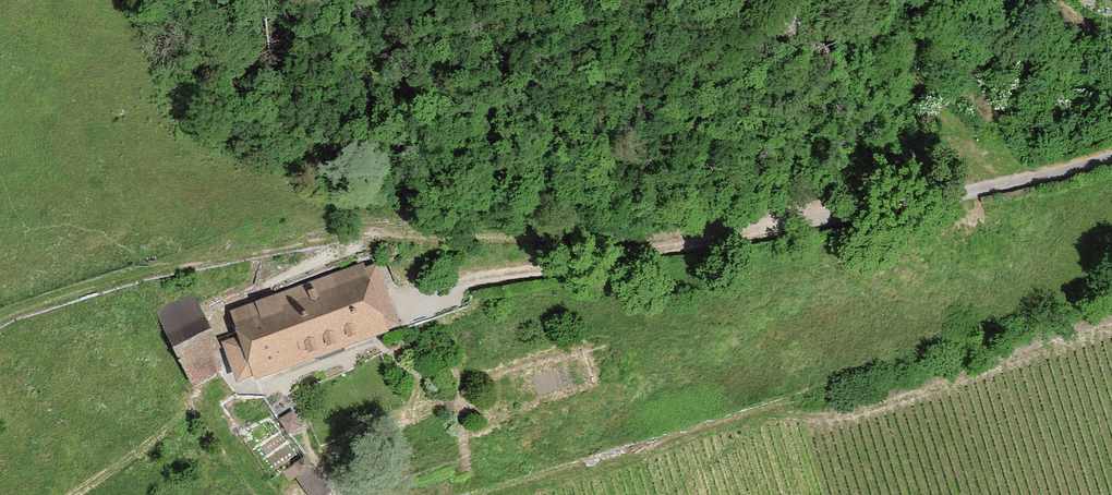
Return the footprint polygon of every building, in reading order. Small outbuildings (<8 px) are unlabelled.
[(237,374),(239,378),(253,373),(255,376),(385,329),(376,305),(388,300),(376,266),(364,271),(363,269),(233,315),(241,338),(226,344),(235,370),(237,374)] [(176,302),(158,311),(180,360),(178,361),(179,363),(181,362),(192,383),(219,369),(210,350),(218,346),(201,311),(185,320),(176,302)] [(293,414),(280,423),(288,435),(301,426),(293,414)] [(267,416),(237,435),(267,482),(297,462),(267,416)] [(297,482),(306,494),(332,494),(314,470),(297,482)]
